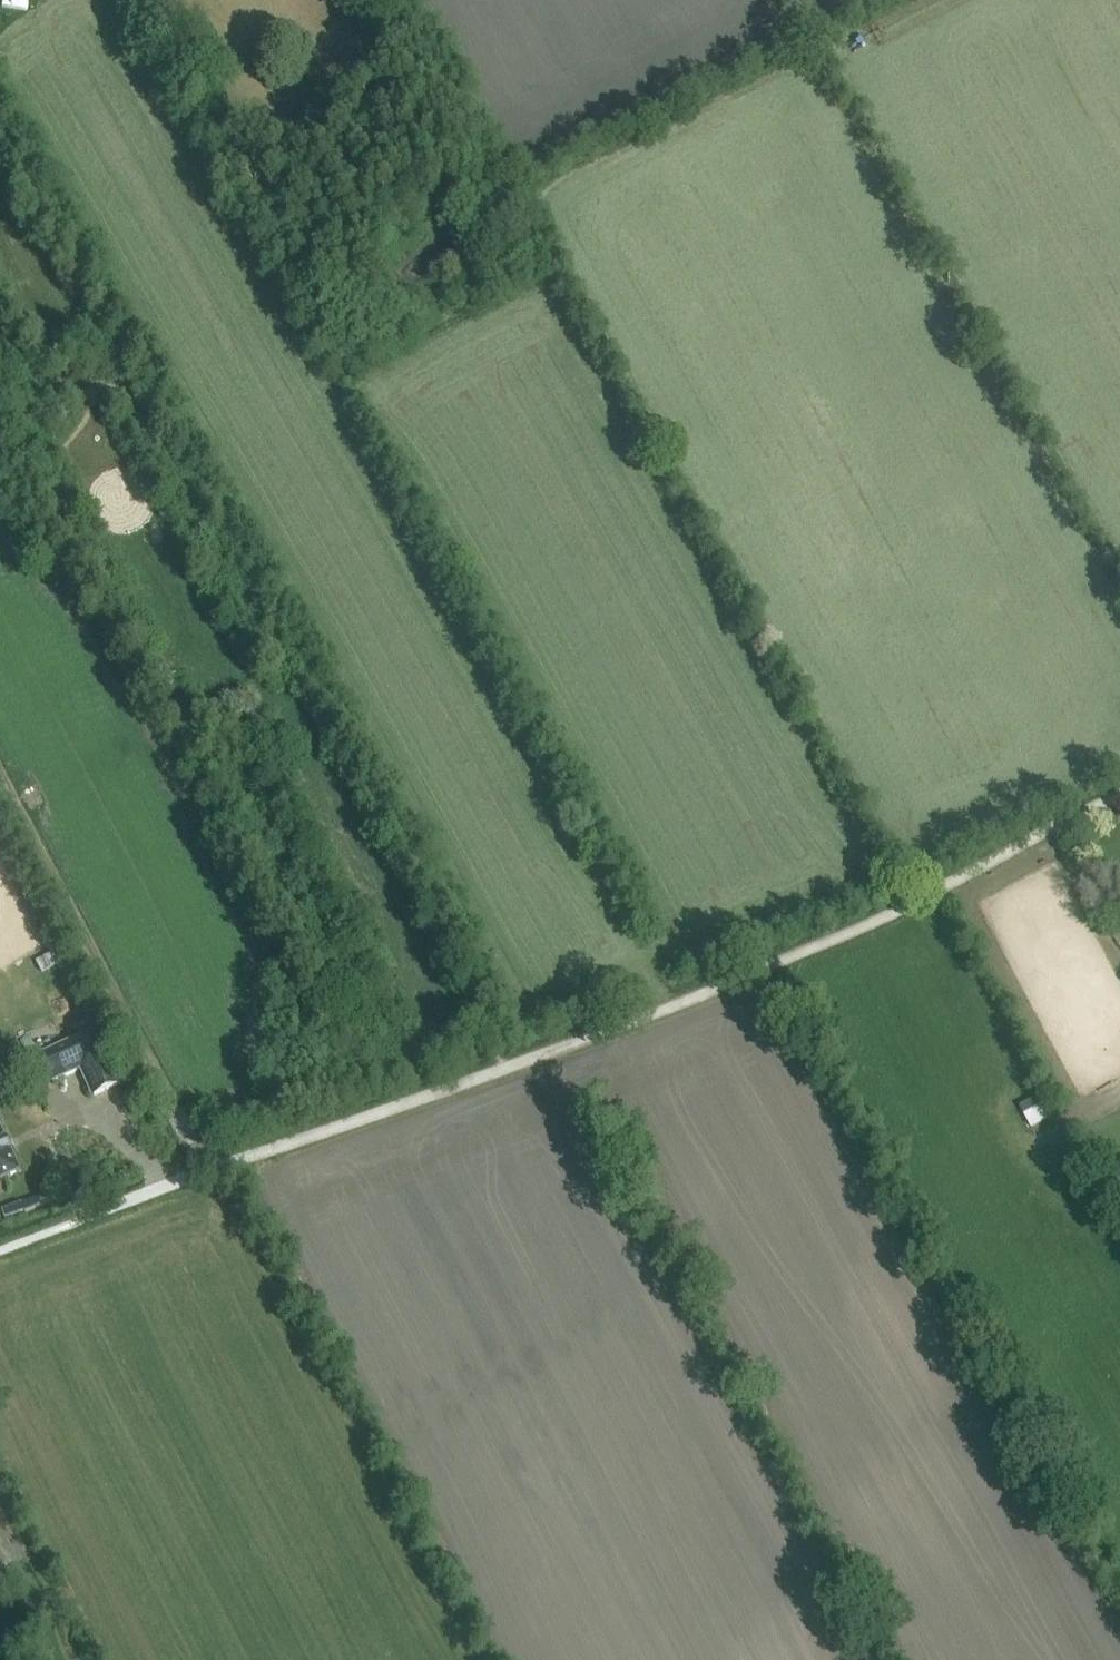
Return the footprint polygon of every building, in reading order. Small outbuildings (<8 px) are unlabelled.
[(65,947),(44,959),(51,970),(71,958),(65,947)] [(43,1063),(56,1092),(84,1079),(96,1106),(124,1093),(99,1038),(43,1063)] [(5,1056),(10,1085),(43,1079),(38,1051),(5,1056)] [(1043,1095),(1037,1099),(1020,1107),(1031,1130),(1055,1118),(1043,1095)] [(20,1170),(0,1126),(0,1179),(20,1170)]
